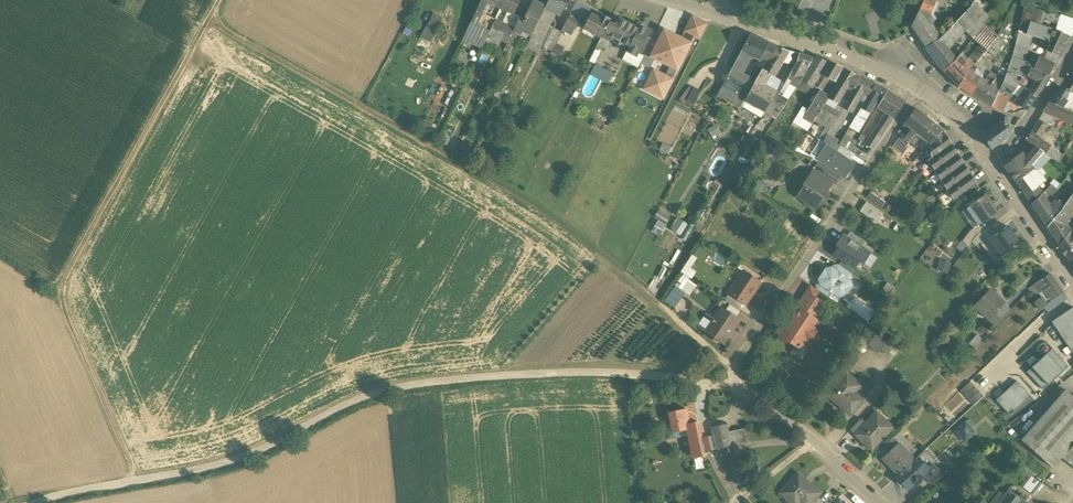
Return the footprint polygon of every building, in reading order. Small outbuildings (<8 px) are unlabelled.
[(477,11),(482,13),(486,6),(493,9),(495,6),(500,8),(504,0),(482,0),(477,11)] [(500,8),(514,15),(520,0),(504,0),(500,8)] [(545,7),(545,9),(552,12),(558,14),(561,8),(565,10),(570,0),(549,0),(545,7)] [(931,0),(924,0),(920,10),(930,15),(936,2),(931,0)] [(525,19),(520,29),(522,29),(532,34),(537,24),(545,9),(545,7),(534,2),(525,19)] [(974,3),(967,11),(982,25),(987,17),(974,3)] [(1044,11),(1025,7),(1018,32),(1026,34),(1031,21),(1040,24),(1044,11)] [(545,9),(537,24),(545,27),(552,12),(545,9)] [(610,19),(592,10),(583,27),(602,36),(610,20),(610,19)] [(930,15),(920,10),(918,14),(911,26),(926,48),(940,38),(931,23),(934,21),(930,15)] [(482,13),(477,11),(473,18),(492,27),(495,19),(482,13)] [(967,11),(956,23),(963,30),(973,39),(982,25),(967,11)] [(581,17),(571,12),(565,25),(574,30),(581,17)] [(435,13),(430,25),(439,29),(444,17),(435,13)] [(692,16),(681,38),(691,43),(694,36),(700,39),(708,24),(692,16)] [(1061,16),(1055,31),(1067,36),(1071,38),(1072,32),(1072,20),(1061,16)] [(514,28),(514,30),(520,33),(522,29),(520,29),(525,19),(520,17),(514,28)] [(492,27),(473,18),(467,31),(486,40),(492,27)] [(514,28),(495,19),(492,27),(511,36),(514,30),(514,28)] [(617,23),(610,20),(602,36),(620,46),(621,43),(628,46),(629,47),(638,29),(637,29),(619,19),(617,23)] [(1040,24),(1031,21),(1026,34),(1031,36),(1048,42),(1052,31),(1053,29),(1040,24)] [(940,38),(926,48),(925,48),(925,49),(937,65),(938,65),(943,71),(955,61),(950,56),(945,47),(946,47),(963,30),(956,23),(940,38)] [(545,27),(537,24),(532,34),(530,40),(544,48),(552,30),(545,27)] [(982,25),(973,39),(980,44),(987,51),(998,38),(982,25)] [(422,37),(433,42),(438,31),(427,26),(422,37)] [(649,31),(639,26),(637,29),(638,29),(629,47),(628,46),(626,51),(636,56),(637,55),(646,37),(649,31)] [(561,32),(553,28),(552,30),(544,48),(551,52),(561,32)] [(658,42),(651,56),(670,66),(677,70),(691,43),(681,38),(664,30),(658,42)] [(481,49),(486,40),(467,31),(462,40),(481,49)] [(1055,31),(1052,31),(1048,42),(1049,42),(1046,51),(1058,56),(1067,36),(1055,31)] [(1026,34),(1018,32),(1012,57),(1024,61),(1026,52),(1031,36),(1026,34)] [(777,46),(750,35),(737,58),(746,63),(749,58),(752,60),(753,56),(759,59),(756,66),(762,69),(762,68),(764,70),(777,46)] [(646,37),(637,55),(643,57),(645,53),(652,40),(646,37)] [(998,38),(987,51),(995,56),(1004,43),(998,38)] [(652,40),(645,53),(651,56),(658,42),(652,39),(652,40)] [(967,59),(973,66),(987,51),(980,44),(967,59)] [(800,54),(788,51),(777,46),(764,70),(770,73),(774,76),(782,62),(797,67),(799,64),(800,54)] [(1043,59),(1039,57),(1038,70),(1049,75),(1058,56),(1046,51),(1043,59)] [(1039,57),(1026,52),(1024,61),(1029,62),(1027,66),(1030,67),(1031,67),(1038,70),(1039,57)] [(812,58),(800,54),(799,64),(806,65),(808,66),(812,58)] [(827,61),(817,55),(808,69),(818,75),(827,61)] [(959,56),(955,61),(962,70),(967,73),(973,66),(967,59),(964,61),(959,56)] [(1024,61),(1012,57),(1003,83),(1015,88),(1017,85),(1021,72),(1023,64),(1024,61)] [(746,63),(737,58),(732,69),(741,73),(746,63)] [(830,61),(822,75),(828,79),(835,82),(842,67),(830,61)] [(955,61),(943,71),(952,80),(962,70),(955,61)] [(779,94),(779,95),(781,96),(790,84),(796,87),(800,81),(805,74),(802,72),(806,65),(799,64),(797,67),(779,94)] [(665,76),(654,70),(644,89),(663,98),(677,70),(670,66),(665,76)] [(762,68),(762,69),(755,81),(745,99),(765,111),(776,93),(779,95),(779,94),(764,85),(768,78),(767,77),(770,73),(764,70),(762,68)] [(1049,76),(1030,68),(1027,75),(1036,81),(1033,86),(1042,89),(1049,76)] [(741,73),(732,69),(728,75),(737,80),(741,73)] [(818,75),(808,69),(805,74),(800,81),(811,87),(818,75)] [(860,77),(845,69),(830,96),(829,97),(824,104),(830,107),(834,102),(837,103),(847,88),(852,91),(860,77)] [(962,70),(952,80),(959,87),(967,73),(962,70)] [(967,73),(959,87),(972,95),(979,80),(967,73)] [(737,80),(728,75),(726,78),(739,85),(734,94),(743,99),(745,99),(755,81),(747,77),(744,83),(737,80)] [(828,79),(822,75),(815,86),(821,90),(828,79)] [(869,82),(860,77),(852,91),(842,107),(852,113),(860,98),(862,93),(868,96),(875,85),(869,82)] [(739,85),(726,78),(722,87),(733,93),(734,94),(739,85)] [(979,80),(972,95),(992,107),(999,92),(990,87),(989,87),(979,80)] [(811,87),(800,81),(796,87),(804,92),(807,93),(811,87)] [(1002,85),(994,81),(990,87),(999,92),(999,90),(1002,85)] [(1015,88),(1003,83),(1002,85),(999,90),(1009,97),(1015,88)] [(887,90),(875,84),(875,85),(868,96),(850,128),(858,133),(878,99),(881,100),(887,90)] [(689,85),(682,100),(694,106),(702,91),(689,85)] [(1015,88),(1009,97),(1027,109),(1035,97),(1017,85),(1015,88)] [(1060,87),(1050,102),(1058,105),(1063,107),(1068,92),(1060,87)] [(905,102),(887,90),(881,100),(877,107),(886,112),(877,126),(885,131),(905,102)] [(999,92),(992,107),(1001,112),(1009,97),(999,90),(999,92)] [(817,94),(808,110),(802,107),(798,113),(804,117),(803,118),(812,123),(814,120),(824,104),(829,97),(821,92),(819,95),(817,94)] [(1068,92),(1063,107),(1072,111),(1072,94),(1068,92)] [(734,94),(733,93),(730,99),(740,105),(743,99),(734,94)] [(776,93),(765,111),(776,118),(788,100),(781,96),(779,95),(776,93)] [(830,107),(824,104),(814,120),(821,124),(822,122),(827,125),(831,127),(834,122),(839,112),(830,107)] [(1066,112),(1049,104),(1044,112),(1054,116),(1063,120),(1066,112)] [(852,113),(842,107),(839,112),(834,122),(845,128),(853,113),(852,113)] [(929,119),(916,108),(905,123),(912,129),(917,133),(929,119)] [(1054,116),(1044,112),(1039,120),(1046,124),(1045,125),(1048,121),(1051,122),(1054,116)] [(1066,112),(1063,120),(1072,124),(1072,115),(1066,112)] [(1008,117),(1001,116),(1000,122),(982,136),(991,148),(1009,135),(1011,129),(1007,124),(1008,123),(1008,117)] [(917,133),(916,134),(923,139),(929,144),(943,130),(929,119),(917,133)] [(1046,124),(1039,120),(1031,132),(1039,138),(1044,130),(1042,129),(1045,125),(1046,124)] [(845,128),(834,122),(831,127),(830,129),(831,130),(841,135),(845,128)] [(717,124),(709,129),(713,137),(722,132),(717,124)] [(912,129),(904,138),(910,142),(916,134),(917,133),(912,129)] [(943,130),(930,145),(933,150),(931,152),(931,155),(932,158),(951,144),(952,144),(945,135),(946,134),(943,130)] [(1039,138),(1031,132),(1026,140),(1035,147),(1043,152),(1045,154),(1049,148),(1050,146),(1039,138)] [(880,139),(872,133),(865,144),(873,150),(880,139)] [(923,139),(916,134),(910,142),(916,147),(923,139)] [(904,138),(901,135),(897,141),(906,147),(910,142),(904,138)] [(855,144),(844,137),(839,145),(851,152),(855,144)] [(906,147),(897,141),(893,147),(903,154),(907,148),(906,147)] [(840,176),(844,180),(855,164),(837,152),(839,149),(829,142),(816,161),(826,167),(840,176)] [(749,143),(740,155),(749,161),(757,149),(749,143)] [(932,158),(928,161),(935,170),(958,154),(958,153),(951,144),(932,158)] [(1035,147),(1025,159),(1033,170),(1034,169),(1031,165),(1038,158),(1043,152),(1035,147)] [(1062,156),(1049,148),(1045,154),(1050,157),(1058,163),(1062,156)] [(1045,154),(1043,152),(1038,158),(1044,163),(1050,157),(1045,154)] [(1025,159),(1021,153),(1007,167),(1016,182),(1033,170),(1025,159)] [(935,170),(935,171),(941,180),(963,164),(964,163),(958,154),(935,170)] [(1038,158),(1031,165),(1034,169),(1037,171),(1044,163),(1038,158)] [(941,180),(948,190),(970,174),(970,173),(963,164),(941,180)] [(840,176),(826,167),(821,174),(826,177),(833,181),(835,183),(840,176)] [(1033,170),(1016,182),(1027,197),(1038,187),(1032,180),(1040,174),(1037,171),(1034,169),(1033,170)] [(812,174),(805,183),(806,184),(798,196),(806,201),(805,203),(814,209),(833,181),(826,177),(822,182),(820,181),(821,180),(812,174)] [(948,190),(947,190),(954,200),(965,192),(976,183),(977,183),(970,174),(948,190)] [(976,183),(965,192),(969,197),(980,189),(976,183)] [(886,202),(871,192),(867,198),(882,208),(886,202)] [(1044,192),(1032,204),(1035,208),(1048,198),(1044,192)] [(1062,208),(1070,215),(1072,210),(1072,193),(1064,205),(1062,208)] [(998,212),(985,195),(980,199),(979,198),(976,200),(976,201),(967,208),(979,225),(998,212)] [(1058,200),(1050,206),(1039,213),(1048,227),(1062,208),(1064,205),(1058,200)] [(882,213),(866,202),(860,211),(876,222),(882,213)] [(1062,208),(1048,227),(1060,245),(1072,230),(1066,226),(1064,223),(1070,215),(1062,208)] [(1070,215),(1064,223),(1066,226),(1072,230),(1072,228),(1072,210),(1070,215)] [(659,215),(653,231),(664,235),(670,219),(659,215)] [(687,225),(679,220),(673,230),(680,235),(687,225)] [(988,227),(979,234),(975,238),(979,243),(992,233),(988,227)] [(1008,227),(987,241),(999,257),(1020,243),(1008,227)] [(975,228),(970,231),(963,241),(968,248),(975,238),(979,234),(975,228)] [(1060,245),(1072,263),(1072,262),(1072,228),(1072,230),(1060,245)] [(847,238),(862,248),(866,243),(851,233),(847,238)] [(863,264),(870,253),(862,248),(847,238),(844,236),(837,247),(839,248),(834,254),(855,268),(859,261),(863,264)] [(681,272),(692,279),(696,272),(691,269),(697,258),(692,255),(681,272)] [(942,259),(938,269),(949,273),(953,263),(942,259)] [(851,273),(839,265),(835,271),(850,281),(852,278),(851,273)] [(835,271),(831,268),(826,269),(819,279),(820,284),(821,285),(832,293),(840,298),(845,297),(845,296),(852,286),(851,282),(835,271)] [(759,283),(743,272),(733,288),(735,289),(736,292),(734,295),(746,303),(759,283)] [(1068,298),(1050,274),(1033,285),(1039,294),(1040,293),(1045,290),(1048,288),(1055,298),(1053,300),(1050,302),(1055,305),(1056,307),(1059,305),(1068,298)] [(672,291),(682,298),(685,293),(679,288),(686,278),(683,276),(672,291)] [(832,293),(821,285),(817,290),(828,298),(832,293)] [(1039,294),(1033,285),(1029,288),(1035,296),(1039,294)] [(1055,298),(1048,288),(1045,290),(1046,292),(1048,291),(1048,293),(1053,300),(1055,298)] [(990,290),(975,305),(983,313),(985,310),(992,317),(1004,303),(990,290)] [(1048,291),(1046,292),(1045,290),(1040,293),(1042,297),(1035,302),(1040,310),(1043,307),(1050,302),(1053,300),(1048,293),(1048,291)] [(682,298),(672,291),(665,301),(675,308),(682,298)] [(840,298),(832,293),(828,298),(844,308),(847,307),(852,300),(845,296),(845,297),(840,298)] [(825,305),(813,296),(804,307),(802,310),(815,319),(825,305)] [(876,310),(855,297),(852,300),(847,307),(868,321),(876,310)] [(1050,302),(1043,307),(1048,313),(1050,311),(1056,307),(1055,305),(1050,302)] [(712,321),(705,331),(714,337),(713,340),(716,342),(719,340),(724,344),(740,320),(721,307),(712,321)] [(1072,330),(1072,308),(1052,323),(1062,338),(1072,330)] [(802,310),(793,323),(792,322),(787,329),(783,330),(779,334),(780,339),(785,342),(789,341),(799,348),(802,344),(801,344),(805,338),(809,341),(816,331),(814,330),(819,322),(815,319),(802,310)] [(992,317),(985,310),(983,313),(990,319),(992,317)] [(707,314),(698,326),(705,331),(712,321),(710,319),(711,317),(707,314)] [(1072,352),(1072,330),(1062,338),(1072,352)] [(875,335),(867,345),(878,353),(886,343),(875,335)] [(1053,349),(1041,360),(1057,377),(1068,366),(1053,349)] [(1041,360),(1028,372),(1044,389),(1057,377),(1041,360)] [(847,373),(827,395),(850,415),(864,399),(855,392),(860,386),(856,382),(856,381),(847,373)] [(974,387),(970,382),(960,391),(965,396),(974,387)] [(1030,397),(1017,382),(997,400),(1011,415),(1030,397)] [(978,392),(974,387),(965,396),(969,400),(978,392)] [(1022,440),(1053,468),(1064,455),(1072,445),(1072,396),(1066,390),(1022,440)] [(983,396),(978,392),(969,400),(973,405),(983,396)] [(686,409),(669,413),(671,424),(673,432),(679,431),(687,429),(689,439),(701,436),(698,423),(690,424),(686,409)] [(865,423),(856,433),(857,435),(864,442),(864,443),(871,450),(892,427),(876,412),(865,423)] [(865,423),(861,419),(850,430),(856,435),(857,435),(856,433),(865,423)] [(969,419),(965,422),(971,429),(974,425),(969,419)] [(965,422),(960,427),(966,434),(971,429),(965,422)] [(671,424),(664,425),(668,440),(680,438),(679,431),(673,432),(671,424)] [(725,424),(712,427),(714,436),(717,449),(730,446),(727,432),(725,424)] [(744,429),(727,432),(730,446),(747,442),(744,429)] [(701,436),(689,439),(693,457),(705,454),(705,452),(701,437),(701,436)] [(708,436),(701,437),(705,452),(711,451),(708,437),(708,436)] [(708,437),(711,451),(717,450),(717,449),(714,436),(708,437)] [(891,438),(877,453),(882,459),(898,444),(891,438)] [(914,460),(898,444),(882,459),(898,475),(914,460)] [(1064,455),(1072,463),(1072,445),(1064,455)] [(898,475),(896,477),(908,489),(914,483),(918,483),(921,481),(921,477),(919,475),(922,473),(927,468),(926,468),(917,458),(914,460),(898,475)] [(931,463),(926,468),(927,468),(922,473),(932,485),(943,476),(931,463)] [(798,473),(780,493),(791,502),(795,497),(802,502),(812,502),(813,502),(821,493),(798,473)] [(1044,486),(1034,478),(1029,484),(1038,491),(1039,492),(1044,486)] [(1029,484),(1025,489),(1034,496),(1038,491),(1029,484)] [(999,502),(1026,502),(1009,490),(999,502)]
